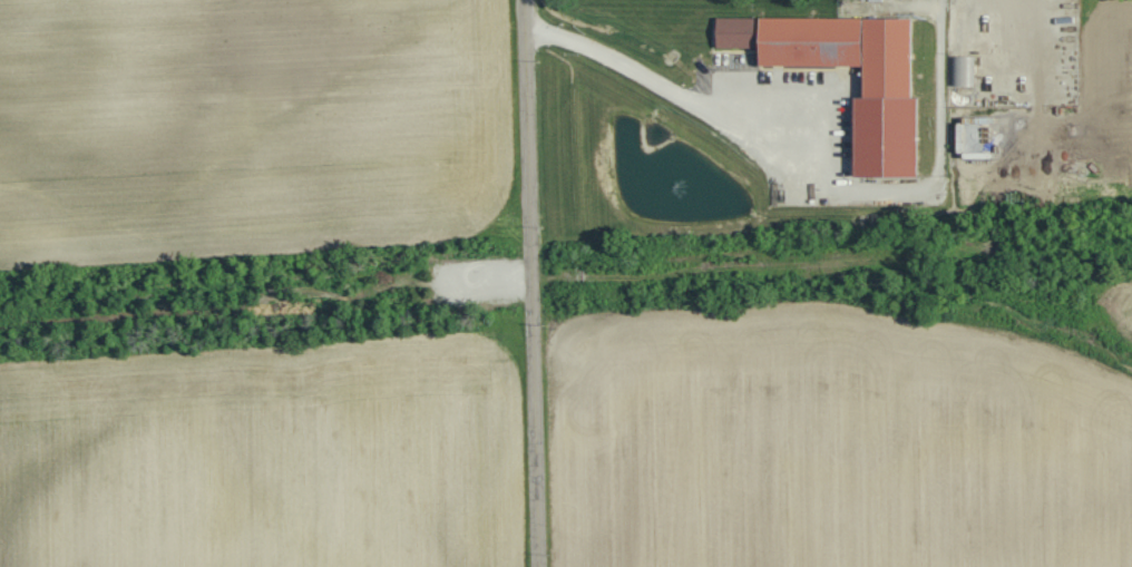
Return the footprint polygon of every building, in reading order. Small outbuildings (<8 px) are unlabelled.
[(752,19),(715,19),(715,48),(753,48),(752,19)] [(860,19),(758,19),(758,67),(860,67),(860,19)] [(910,19),(910,98),(916,98),(916,178),(853,178),(853,98),(862,98),(862,19),(910,19)] [(974,86),(974,57),(953,57),(953,86),(974,86)]
